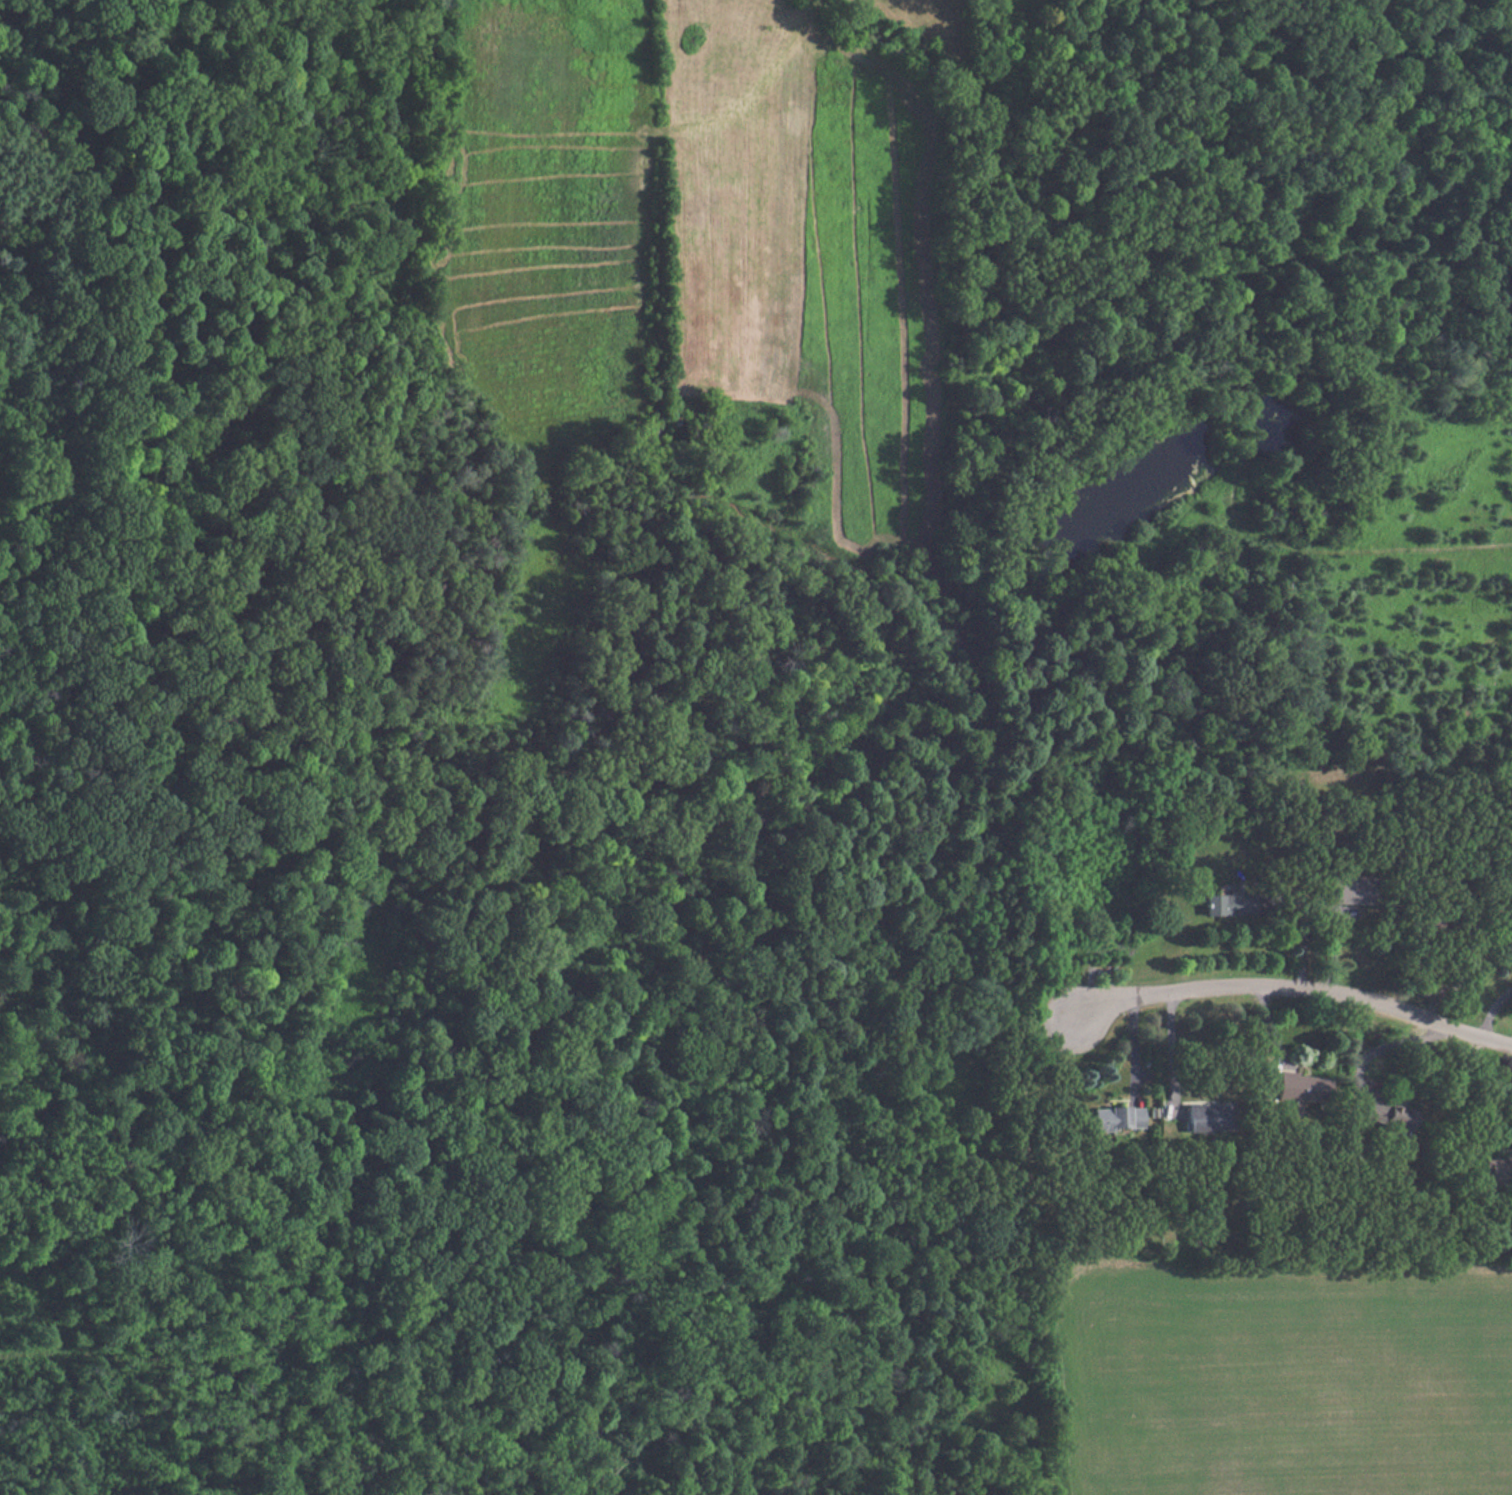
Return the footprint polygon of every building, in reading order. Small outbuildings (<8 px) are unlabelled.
[(1204,914),(1255,913),(1254,894),(1203,895),(1204,914)] [(1363,1117),(1408,1130),(1413,1112),(1368,1099),(1363,1117)] [(1224,1129),(1222,1102),(1185,1104),(1186,1131),(1224,1129)] [(1143,1128),(1143,1106),(1091,1107),(1092,1129),(1143,1128)] [(1500,1151),(1500,1158),(1481,1158),(1482,1182),(1502,1182),(1502,1167),(1511,1167),(1511,1150),(1500,1151)]
